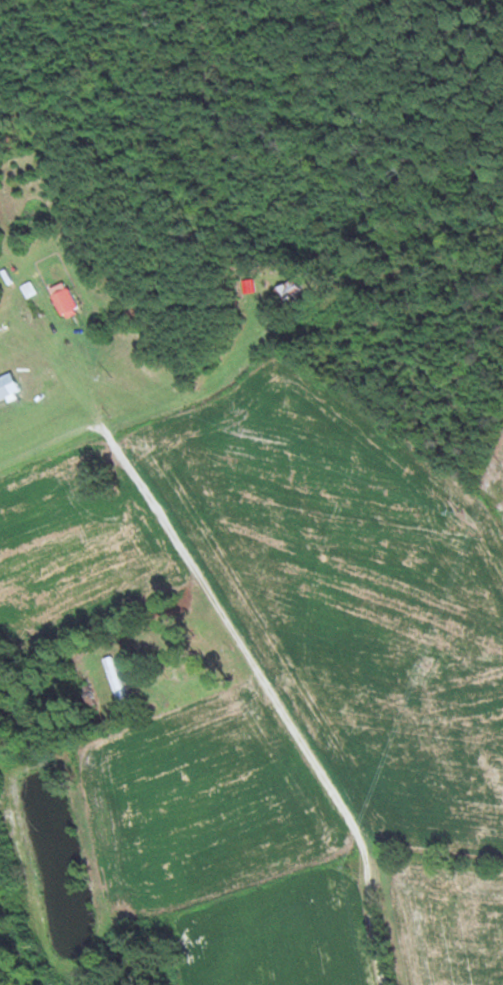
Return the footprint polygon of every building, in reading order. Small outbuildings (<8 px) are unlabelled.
[(272,287),(279,301),(301,290),(294,276),(272,287)] [(57,318),(75,312),(67,287),(49,293),(57,318)] [(18,389),(14,381),(0,388),(0,399),(7,395),(7,394),(18,389)]
